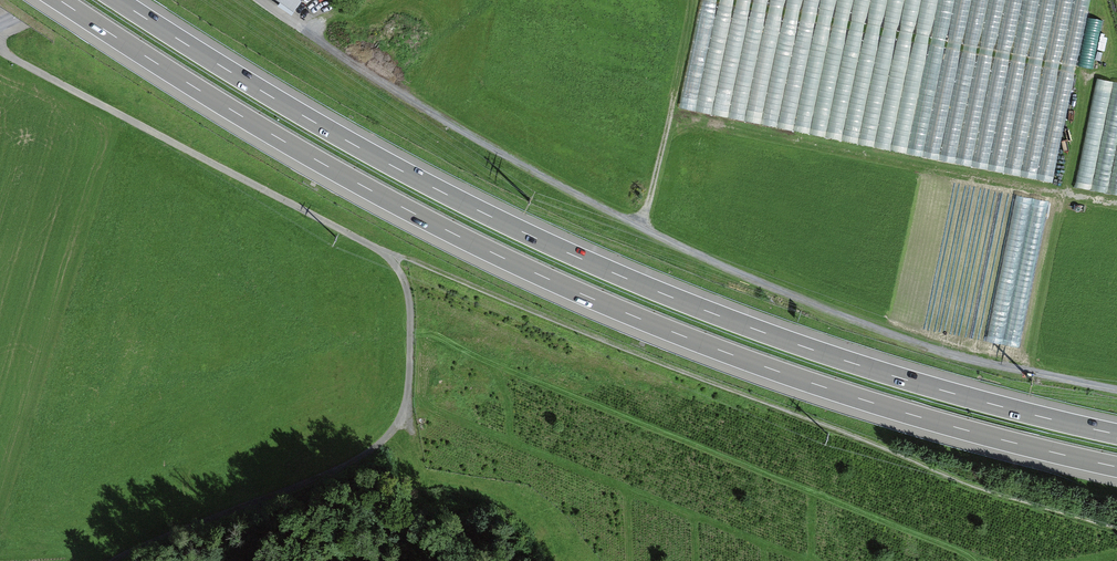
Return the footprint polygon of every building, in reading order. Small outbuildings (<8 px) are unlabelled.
[(296,12),(304,0),(279,0),(296,12)] [(683,112),(1058,175),(1076,65),(1095,68),(1103,19),(1090,16),(1093,0),(702,0),(683,112)] [(1078,187),(1116,194),(1116,82),(1098,78),(1078,187)]
